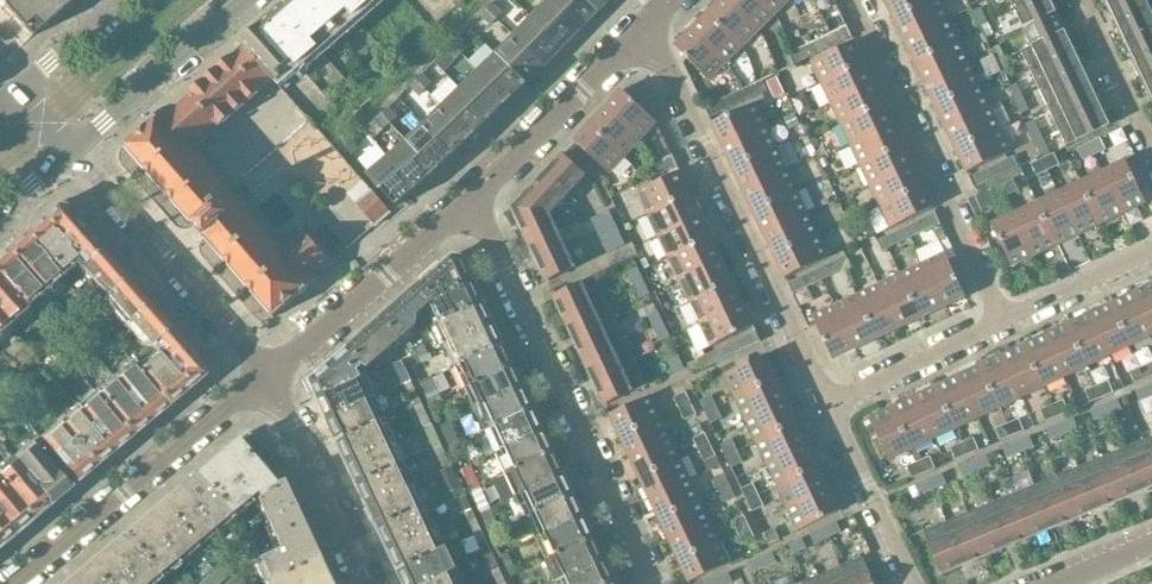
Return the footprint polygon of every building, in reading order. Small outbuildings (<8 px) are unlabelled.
[(11,18),(31,0),(0,0),(0,5),(11,18)] [(11,18),(30,39),(74,0),(31,0),(11,18)] [(242,42),(244,44),(274,80),(281,87),(381,0),(290,0),(242,42)] [(549,0),(548,0),(531,18),(563,49),(580,30),(549,0)] [(586,0),(549,0),(580,30),(598,12),(586,0)] [(598,12),(611,0),(586,0),(598,12)] [(708,14),(741,48),(758,32),(726,0),(722,0),(708,14)] [(758,32),(774,15),(758,0),(726,0),(758,32)] [(774,15),(789,0),(758,0),(774,15)] [(894,19),(933,0),(885,0),(894,19)] [(894,19),(904,41),(947,20),(938,0),(933,0),(894,19)] [(1014,8),(1032,0),(1010,0),(1014,8)] [(1014,8),(1023,26),(1057,10),(1052,0),(1053,0),(1032,0),(1014,8)] [(1105,4),(1112,16),(1110,17),(1111,20),(1113,19),(1114,22),(1151,4),(1151,0),(1113,0),(1105,4)] [(502,13),(493,4),(487,10),(496,19),(502,13)] [(1114,22),(1117,29),(1116,30),(1117,33),(1119,32),(1124,43),(1151,29),(1151,4),(1114,22)] [(972,12),(978,25),(987,21),(981,8),(972,12)] [(496,19),(487,10),(481,16),(490,26),(496,19)] [(1057,10),(1023,26),(1032,46),(1066,29),(1057,10)] [(708,14),(692,30),(725,64),(741,48),(708,14)] [(563,49),(531,18),(513,36),(545,67),(563,49)] [(947,20),(904,41),(915,62),(958,42),(947,20)] [(987,21),(978,25),(985,39),(993,35),(987,21)] [(788,53),(793,64),(851,37),(846,26),(788,53)] [(1066,29),(1032,46),(1021,51),(1030,70),(1075,48),(1070,38),(1072,37),(1070,34),(1069,35),(1066,29)] [(1124,43),(1129,54),(1128,54),(1129,58),(1131,57),(1134,63),(1151,54),(1151,29),(1124,43)] [(692,30),(675,47),(708,80),(725,64),(692,30)] [(545,67),(513,36),(496,54),(527,85),(545,67)] [(468,48),(458,39),(452,45),(461,54),(468,48)] [(854,42),(811,62),(821,84),(864,63),(854,42)] [(958,42),(915,62),(925,84),(968,64),(958,42)] [(278,247),(239,203),(193,150),(274,80),(244,44),(173,106),(171,104),(123,146),(274,318),(325,273),(323,271),(332,263),(300,227),(278,247)] [(461,54),(452,45),(446,51),(455,60),(461,54)] [(991,50),(996,62),(1005,58),(999,46),(991,50)] [(1075,48),(1030,70),(1039,88),(1084,67),(1082,62),(1083,62),(1082,58),(1080,59),(1075,48)] [(527,85),(496,54),(478,71),(509,103),(527,85)] [(1134,63),(1135,66),(1134,67),(1135,70),(1137,70),(1142,80),(1151,75),(1151,54),(1134,63)] [(1005,58),(996,62),(1003,77),(1012,73),(1005,58)] [(864,63),(821,84),(831,104),(874,84),(864,63)] [(968,64),(925,84),(936,106),(978,86),(968,64)] [(1084,67),(1039,88),(1048,107),(1093,86),(1088,75),(1090,74),(1088,71),(1086,72),(1084,67)] [(509,103),(478,71),(460,89),(491,121),(509,103)] [(431,84),(422,74),(416,80),(425,90),(431,84)] [(1142,80),(1147,91),(1146,92),(1147,95),(1148,94),(1151,99),(1151,75),(1142,80)] [(425,90),(416,80),(410,86),(419,96),(425,90)] [(762,80),(704,107),(709,118),(767,91),(762,80)] [(1008,87),(1014,100),(1022,95),(1017,83),(1008,87)] [(874,84),(831,104),(840,125),(883,104),(874,84)] [(978,86),(936,106),(946,128),(989,108),(978,86)] [(1093,86),(1048,107),(1056,126),(1102,104),(1100,100),(1101,99),(1100,96),(1098,97),(1093,86)] [(491,121),(460,89),(442,107),(472,138),(491,121)] [(622,90),(606,108),(640,140),(657,122),(622,90)] [(1022,95),(1014,100),(1021,114),(1029,110),(1022,95)] [(754,103),(711,124),(722,146),(765,126),(754,103)] [(883,104),(840,125),(850,145),(893,125),(883,104)] [(1102,104),(1056,126),(1066,146),(1111,125),(1106,113),(1107,112),(1106,109),(1104,110),(1102,104)] [(472,138),(442,107),(423,125),(454,156),(472,138)] [(397,118),(388,108),(382,113),(390,124),(397,118)] [(606,108),(590,124),(625,156),(640,140),(606,108)] [(989,108),(946,128),(956,150),(999,130),(989,108)] [(390,124),(382,113),(375,119),(384,129),(390,124)] [(1026,125),(1032,137),(1040,133),(1034,121),(1026,125)] [(590,124),(574,142),(609,174),(625,156),(590,124)] [(454,156),(423,125),(406,141),(436,174),(454,156)] [(893,125),(850,145),(860,166),(903,146),(893,125)] [(765,126),(722,146),(732,168),(775,148),(765,126)] [(999,130),(956,150),(967,173),(1010,152),(999,130)] [(1047,147),(1040,133),(1032,137),(1039,151),(1041,157),(1050,153),(1047,147)] [(1100,138),(1089,143),(1094,155),(1105,150),(1100,138)] [(359,149),(351,139),(344,145),(353,155),(359,149)] [(436,174),(406,141),(388,157),(416,190),(436,174)] [(1094,155),(1089,143),(1077,149),(1083,161),(1094,155)] [(903,146),(860,166),(870,187),(913,166),(903,146)] [(775,148),(732,168),(743,190),(786,170),(775,148)] [(563,154),(547,171),(570,193),(586,176),(563,154)] [(1054,154),(1043,158),(1049,170),(1059,165),(1054,154)] [(645,168),(650,179),(677,166),(672,155),(645,168)] [(416,190),(388,157),(368,174),(396,207),(416,190)] [(829,166),(825,157),(820,160),(824,168),(829,166)] [(978,186),(1018,167),(1013,157),(969,178),(974,187),(978,186)] [(1043,158),(1031,164),(1036,176),(1049,170),(1043,158)] [(1125,160),(1102,171),(1123,214),(1146,203),(1125,160)] [(913,166),(870,187),(880,207),(923,187),(913,166)] [(786,170),(743,190),(753,212),(796,192),(786,170)] [(547,171),(530,189),(554,211),(570,193),(547,171)] [(680,171),(653,184),(637,192),(647,215),(690,194),(680,171)] [(1123,214),(1102,171),(1080,182),(1101,225),(1123,214)] [(1013,179),(1002,184),(1007,196),(1018,191),(1013,179)] [(1101,225),(1080,182),(1058,192),(1079,235),(1101,225)] [(1007,196),(1002,184),(982,193),(978,186),(974,187),(964,192),(968,200),(975,196),(982,212),(992,208),(990,203),(995,201),(1007,196)] [(923,187),(880,207),(890,229),(933,208),(923,187)] [(390,212),(371,189),(354,203),(375,226),(390,212)] [(530,189),(512,208),(526,237),(555,223),(551,214),(554,211),(530,189)] [(796,192),(753,212),(764,234),(807,214),(796,192)] [(1079,235),(1058,192),(1036,203),(1057,246),(1079,235)] [(690,194),(647,215),(658,236),(701,216),(690,194)] [(1057,246),(1036,203),(1015,213),(1035,256),(1057,246)] [(54,207),(41,218),(78,260),(82,265),(83,266),(101,250),(64,207),(54,207)] [(591,219),(597,231),(615,223),(609,211),(591,219)] [(935,213),(877,241),(882,251),(940,224),(935,213)] [(1015,213),(991,224),(1012,267),(1035,256),(1015,213)] [(807,214),(764,234),(774,256),(817,235),(807,214)] [(701,216),(658,236),(668,258),(711,238),(701,216)] [(41,218),(23,234),(60,276),(78,260),(41,218)] [(555,223),(526,237),(536,259),(566,246),(555,223)] [(615,223),(597,231),(608,253),(625,245),(615,223)] [(23,234),(5,249),(42,291),(60,276),(23,234)] [(817,235),(774,256),(785,279),(828,258),(817,235)] [(711,238),(668,258),(679,280),(722,260),(711,238)] [(566,246),(536,259),(547,282),(576,268),(566,246)] [(0,254),(0,282),(23,308),(42,291),(5,249),(0,254)] [(125,277),(101,250),(83,266),(82,265),(78,269),(89,280),(103,296),(125,277)] [(945,253),(922,264),(943,307),(965,296),(945,253)] [(452,256),(422,282),(436,298),(426,308),(431,314),(435,323),(482,300),(462,258),(452,256)] [(845,256),(787,284),(792,294),(850,266),(845,256)] [(722,260),(679,280),(689,302),(732,282),(722,260)] [(943,307),(922,264),(900,274),(921,317),(943,307)] [(628,272),(634,284),(643,280),(637,268),(628,272)] [(921,317),(900,274),(878,285),(899,328),(921,317)] [(595,276),(553,296),(564,317),(605,298),(595,276)] [(147,302),(125,277),(103,296),(104,298),(100,302),(121,325),(147,302)] [(643,280),(634,284),(640,298),(649,294),(643,280)] [(7,326),(25,311),(23,308),(0,282),(0,318),(7,326)] [(419,312),(423,310),(424,311),(426,308),(436,298),(422,282),(386,314),(404,335),(417,324),(419,312)] [(732,282),(689,302),(700,324),(743,304),(732,282)] [(1133,293),(1151,333),(1151,283),(1133,293)] [(899,328),(878,285),(856,295),(877,338),(899,328)] [(88,300),(78,290),(74,293),(72,295),(82,306),(88,300)] [(1111,303),(1131,346),(1151,336),(1151,333),(1133,293),(1111,303)] [(877,338),(856,295),(835,306),(855,349),(877,338)] [(605,298),(564,317),(574,339),(615,320),(605,298)] [(482,300),(435,323),(445,344),(492,321),(482,300)] [(169,327),(147,302),(121,325),(138,345),(148,345),(169,327)] [(1111,303),(1089,313),(1109,356),(1131,346),(1111,303)] [(743,304),(700,324),(710,347),(753,326),(743,304)] [(855,349),(835,306),(812,316),(832,359),(855,349)] [(663,324),(657,311),(648,315),(654,328),(663,324)] [(1089,313),(1067,324),(1087,367),(1109,356),(1089,313)] [(367,366),(404,335),(386,314),(350,346),(367,366)] [(615,320),(574,339),(584,361),(625,342),(615,320)] [(492,321),(445,344),(455,366),(502,343),(492,321)] [(663,324),(654,328),(661,342),(670,337),(663,324)] [(1067,324),(1045,334),(1065,377),(1087,367),(1067,324)] [(204,367),(169,327),(148,345),(153,351),(154,350),(188,390),(203,377),(204,367)] [(756,331),(697,359),(702,370),(761,342),(756,331)] [(1045,334),(1023,345),(1044,388),(1065,377),(1045,334)] [(625,342),(584,361),(594,383),(635,363),(625,342)] [(455,366),(445,344),(439,346),(449,369),(456,366),(465,387),(512,365),(502,343),(455,366)] [(148,345),(138,345),(133,350),(137,355),(148,345)] [(1023,345),(1001,355),(1022,398),(1044,388),(1023,345)] [(350,346),(331,362),(310,381),(317,395),(365,373),(367,366),(350,346)] [(428,352),(425,346),(415,350),(418,356),(428,352)] [(188,390),(154,350),(153,351),(133,367),(137,372),(167,407),(188,390)] [(412,362),(409,352),(399,356),(402,363),(404,365),(412,362)] [(669,360),(675,373),(684,369),(678,355),(669,360)] [(724,375),(735,398),(778,378),(767,355),(724,375)] [(1001,355),(979,365),(1000,408),(1022,398),(1001,355)] [(137,372),(133,367),(129,362),(110,378),(148,423),(167,407),(137,372)] [(1141,367),(1146,379),(1151,376),(1151,362),(1141,367)] [(410,379),(404,365),(402,363),(392,367),(400,384),(402,383),(410,379)] [(635,363),(594,383),(605,405),(646,386),(635,363)] [(512,365),(465,387),(475,409),(522,386),(512,365)] [(979,365),(957,376),(978,419),(1000,408),(979,365)] [(1146,379),(1141,367),(1130,372),(1135,383),(1146,379)] [(370,371),(365,373),(375,396),(380,394),(370,371)] [(365,373),(317,395),(327,417),(375,396),(365,373)] [(957,376),(936,386),(956,429),(978,419),(957,376)] [(431,377),(429,378),(420,382),(429,402),(440,396),(431,377)] [(148,423),(110,378),(93,392),(97,396),(131,437),(148,423)] [(778,378),(735,398),(745,420),(788,400),(778,378)] [(420,400),(410,379),(402,383),(411,403),(420,400)] [(1108,381),(1099,385),(1104,397),(1113,393),(1108,381)] [(1089,389),(1094,401),(1104,397),(1099,385),(1089,389)] [(485,430),(532,408),(522,386),(475,409),(485,430)] [(936,386),(914,397),(934,440),(956,429),(936,386)] [(1136,392),(1140,401),(1151,396),(1151,392),(1150,387),(1136,392)] [(131,437),(97,396),(93,392),(74,408),(112,453),(131,437)] [(673,398),(678,409),(690,403),(685,392),(673,398)] [(711,395),(699,401),(705,412),(716,407),(711,395)] [(375,396),(327,417),(337,438),(385,416),(375,396)] [(650,396),(609,415),(620,437),(661,418),(650,396)] [(914,397),(892,407),(912,450),(934,440),(914,397)] [(420,400),(411,403),(406,406),(416,428),(423,425),(430,422),(420,400)] [(788,400),(745,420),(756,442),(799,422),(788,400)] [(1063,400),(1051,405),(1056,417),(1068,412),(1063,400)] [(1117,400),(1105,406),(1108,415),(1121,409),(1117,400)] [(690,403),(678,409),(684,420),(696,415),(690,403)] [(1056,417),(1051,405),(1040,410),(1045,422),(1056,417)] [(1108,415),(1105,406),(1091,411),(1095,420),(1108,415)] [(716,407),(705,412),(710,424),(722,418),(716,407)] [(889,461),(912,450),(892,407),(869,418),(889,461)] [(112,453),(74,408),(37,438),(75,484),(112,453)] [(543,430),(532,408),(485,430),(496,452),(543,430)] [(385,416),(337,438),(347,460),(395,438),(385,416)] [(661,418),(620,437),(629,458),(670,439),(661,418)] [(1019,419),(1007,424),(1012,436),(1024,431),(1019,419)] [(1074,419),(1061,424),(1064,433),(1078,428),(1074,419)] [(440,443),(430,422),(423,425),(433,447),(440,443)] [(440,427),(449,446),(460,441),(451,422),(440,427)] [(799,422),(756,442),(766,464),(809,444),(799,422)] [(1012,436),(1007,424),(996,429),(1001,441),(1012,436)] [(1061,424),(1047,430),(1051,439),(1064,433),(1061,424)] [(543,430),(496,452),(506,473),(553,451),(543,430)] [(693,439),(698,450),(710,445),(704,433),(693,439)] [(280,484),(268,459),(257,437),(246,434),(216,459),(253,503),(256,501),(273,487),(280,484)] [(1030,437),(1017,443),(1021,452),(1034,446),(1030,437)] [(75,484),(37,438),(11,460),(49,505),(75,484)] [(395,438),(347,460),(357,481),(405,460),(395,438)] [(973,438),(963,443),(968,455),(979,450),(973,438)] [(670,439),(629,458),(639,479),(680,459),(670,439)] [(732,439),(720,445),(726,456),(737,451),(732,439)] [(1123,449),(1140,491),(1151,486),(1151,457),(1145,440),(1123,449)] [(450,464),(440,443),(433,447),(443,468),(450,464)] [(950,448),(955,460),(968,455),(963,443),(950,448)] [(1017,443),(1003,449),(1007,458),(1021,452),(1017,443)] [(809,444),(766,464),(776,486),(819,466),(809,444)] [(710,445),(698,450),(704,462),(715,456),(710,445)] [(1123,449),(1101,458),(1118,500),(1140,491),(1123,449)] [(553,451),(506,473),(516,495),(563,473),(553,451)] [(737,451),(726,456),(731,468),(743,462),(737,451)] [(986,456),(973,462),(976,471),(990,465),(986,456)] [(930,457),(919,461),(924,473),(935,469),(930,457)] [(1101,458),(1079,467),(1096,509),(1118,500),(1101,458)] [(253,503),(216,459),(197,475),(233,519),(253,503)] [(680,459),(639,479),(649,499),(690,480),(680,459)] [(11,460),(0,470),(0,483),(31,521),(49,505),(11,460)] [(405,460),(357,481),(367,503),(415,481),(405,460)] [(907,467),(912,478),(924,473),(919,461),(907,467)] [(973,462),(960,467),(963,476),(976,471),(973,462)] [(460,486),(450,464),(443,468),(453,490),(460,486)] [(461,471),(470,490),(480,486),(471,466),(461,471)] [(819,466),(776,486),(787,508),(830,488),(819,466)] [(1079,467),(1057,476),(1074,518),(1096,509),(1079,467)] [(563,473),(516,495),(526,516),(573,494),(563,473)] [(233,519),(197,475),(178,491),(215,535),(233,519)] [(712,480),(718,492),(730,486),(724,475),(712,480)] [(942,475),(929,480),(933,489),(946,484),(942,475)] [(1057,476),(1035,486),(1052,527),(1074,518),(1057,476)] [(690,480),(649,499),(659,520),(700,501),(690,480)] [(933,489),(929,480),(916,486),(919,495),(933,489)] [(415,481),(367,503),(378,525),(425,503),(415,481)] [(0,483),(0,519),(14,535),(31,521),(0,483)] [(303,535),(301,530),(280,484),(273,487),(256,501),(278,547),(303,535)] [(753,484),(741,489),(746,500),(758,494),(753,484)] [(470,507),(460,486),(453,490),(463,511),(470,507)] [(490,507),(480,486),(470,490),(480,512),(490,507)] [(730,486),(718,492),(723,503),(735,498),(730,486)] [(1035,486),(1012,495),(1029,537),(1052,527),(1035,486)] [(830,488),(787,508),(798,531),(841,511),(830,488)] [(215,535),(178,491),(159,507),(196,550),(215,535)] [(573,494),(526,516),(536,539),(583,517),(573,494)] [(758,494),(746,500),(752,512),(764,506),(758,494)] [(1012,495),(990,504),(1007,546),(1029,537),(1012,495)] [(700,501),(659,520),(669,541),(709,521),(700,501)] [(425,503),(378,525),(387,546),(435,524),(425,503)] [(990,504),(969,513),(986,555),(1007,546),(990,504)] [(196,550),(159,507),(141,522),(178,566),(196,550)] [(480,529),(470,507),(463,511),(473,533),(480,529)] [(499,526),(490,507),(480,512),(489,531),(499,526)] [(969,513),(947,522),(964,564),(986,555),(969,513)] [(749,528),(744,516),(732,521),(735,529),(721,535),(723,540),(738,533),(749,528)] [(583,517),(536,539),(546,559),(594,538),(583,517)] [(0,519),(0,547),(14,535),(0,519)] [(709,521),(669,541),(678,561),(719,542),(709,521)] [(178,566),(141,522),(123,537),(159,581),(178,566)] [(837,522),(824,528),(828,537),(841,531),(837,522)] [(941,574),(964,564),(947,522),(923,532),(941,574)] [(435,524),(387,546),(398,568),(445,546),(435,524)] [(264,550),(259,535),(255,525),(250,528),(244,532),(254,554),(264,550)] [(755,539),(749,528),(738,533),(743,544),(755,539)] [(774,528),(762,534),(768,545),(780,540),(774,528)] [(824,528),(811,535),(815,544),(828,537),(824,528)] [(490,551),(480,529),(473,533),(483,554),(490,551)] [(303,535),(278,547),(279,550),(256,560),(254,565),(264,583),(315,560),(303,535)] [(123,537),(105,552),(131,583),(156,583),(159,581),(123,537)] [(594,538),(546,559),(556,581),(603,559),(594,538)] [(802,539),(789,545),(793,554),(806,548),(802,539)] [(719,542),(678,561),(689,583),(730,564),(719,542)] [(247,558),(239,549),(237,546),(229,552),(239,564),(247,558)] [(398,568),(405,583),(419,583),(455,567),(445,546),(398,568)] [(490,551),(483,554),(493,576),(501,572),(490,551)] [(105,552),(87,567),(101,583),(131,583),(105,552)] [(232,571),(239,564),(229,552),(221,559),(232,571)] [(517,573),(508,552),(500,555),(510,576),(517,573)] [(772,553),(759,559),(763,568),(776,562),(772,553)] [(840,567),(848,583),(874,583),(863,557),(840,567)] [(556,581),(557,583),(606,583),(613,580),(603,559),(556,581)] [(759,559),(746,565),(750,574),(763,568),(759,559)] [(325,582),(315,560),(264,583),(320,583),(325,582)] [(225,563),(214,572),(221,581),(232,571),(225,563)] [(87,567),(69,582),(70,583),(101,583),(87,567)] [(419,583),(463,583),(455,567),(419,583)] [(818,576),(822,583),(848,583),(840,567),(818,576)] [(200,583),(218,583),(221,581),(214,572),(200,583)] [(493,576),(497,583),(506,583),(501,572),(493,576)] [(716,579),(718,583),(728,583),(732,582),(728,573),(716,579)] [(799,583),(822,583),(818,576),(799,583)]
